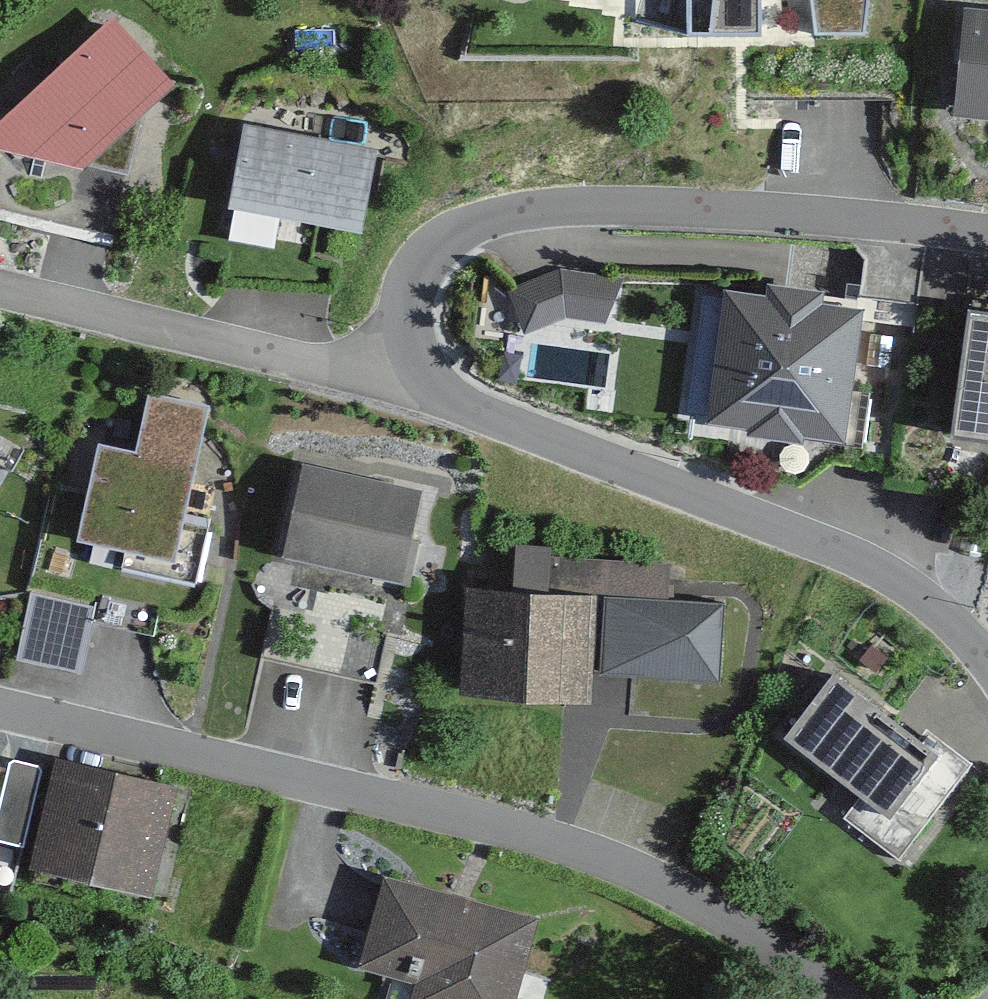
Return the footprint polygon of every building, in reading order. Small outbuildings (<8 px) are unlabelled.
[(759,30),(759,0),(529,0),(759,30)] [(0,115),(0,151),(88,172),(143,115),(178,79),(104,8),(0,115)] [(959,10),(948,119),(987,123),(987,13),(959,10)] [(371,151),(229,130),(217,211),(359,233),(371,151)] [(559,273),(507,303),(526,349),(603,357),(620,280),(559,273)] [(854,314),(714,291),(691,433),(831,455),(854,314)] [(955,313),(942,448),(987,452),(987,316),(955,313)] [(134,449),(89,445),(73,545),(169,563),(208,411),(147,394),(134,449)] [(424,489),(290,461),(269,563),(289,566),(392,588),(403,590),(424,489)] [(457,588),(452,694),(580,700),(580,680),(604,682),(604,691),(721,697),(726,605),(670,603),(671,565),(508,558),(506,590),(457,588)] [(392,588),(289,566),(268,661),(371,683),(392,588)] [(932,740),(833,659),(777,726),(840,778),(821,800),(905,868),(987,768),(940,729),(932,740)] [(171,790),(39,762),(16,872),(148,900),(171,790)] [(375,880),(354,970),(411,983),(407,998),(515,998),(534,917),(375,880)]
